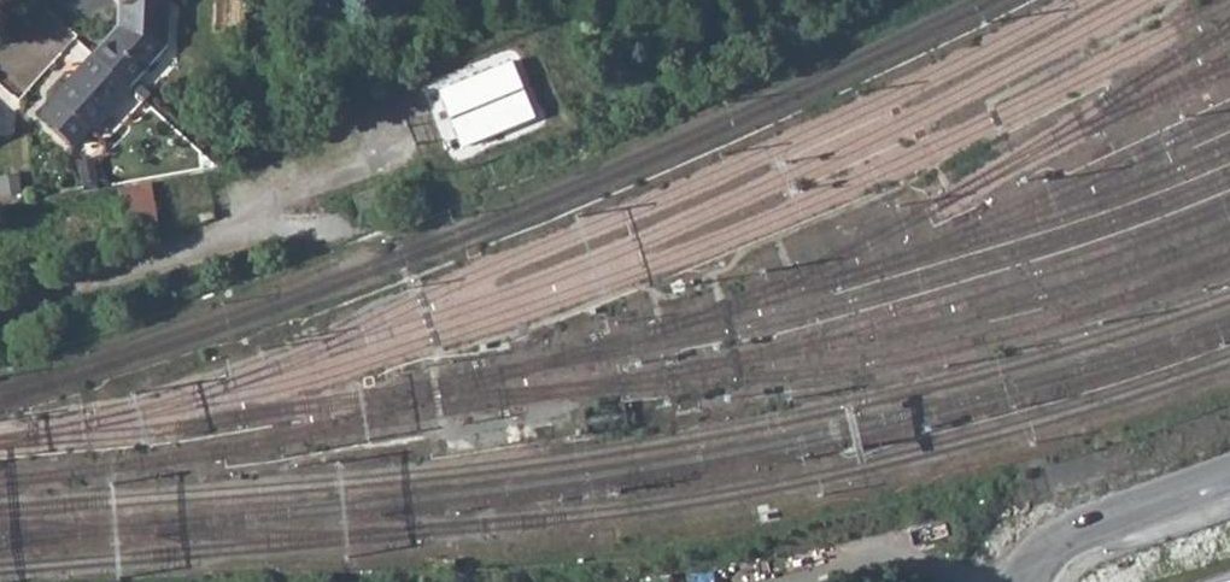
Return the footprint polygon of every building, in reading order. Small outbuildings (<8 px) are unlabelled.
[(133,88),(170,48),(172,0),(124,0),(123,29),(97,57),(133,88)] [(44,117),(76,147),(92,128),(96,132),(135,90),(133,88),(97,57),(44,117)] [(548,408),(518,412),(518,410),(440,420),(443,444),(551,430),(548,408)]
